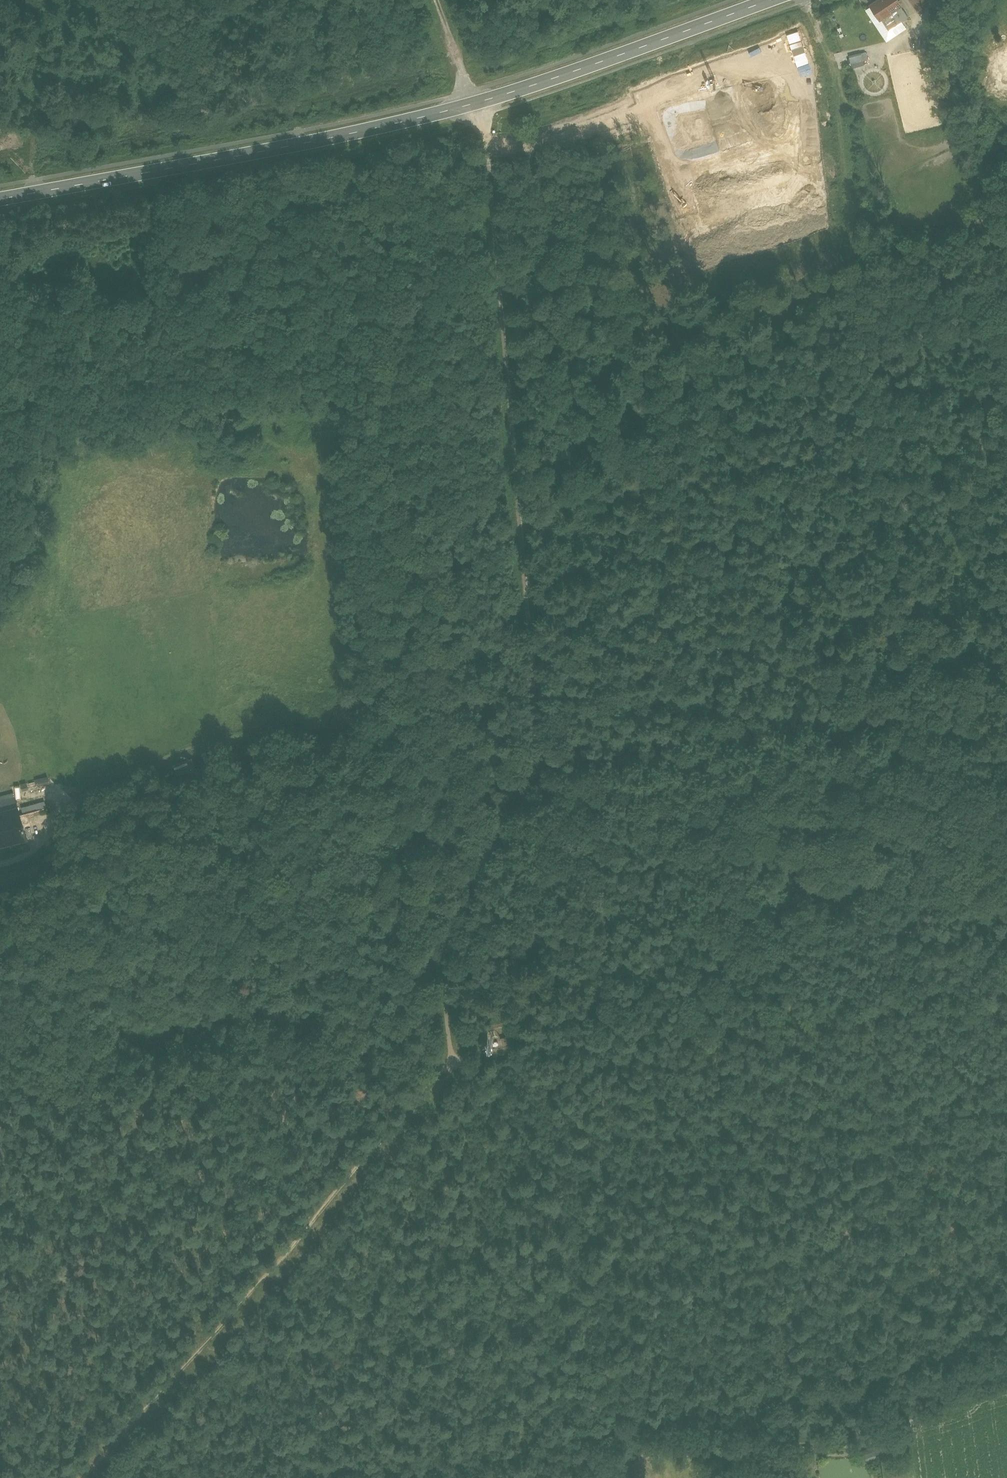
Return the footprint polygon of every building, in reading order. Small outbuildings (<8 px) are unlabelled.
[(873,2),(891,31),(912,18),(904,5),(906,4),(903,0),(875,0),(873,2)] [(921,11),(931,3),(929,0),(913,0),(921,11)] [(999,51),(999,71),(1006,71),(1006,51),(999,51)] [(854,68),(867,65),(864,54),(852,57),(854,68)] [(43,782),(32,784),(36,800),(47,797),(43,782)] [(20,810),(16,798),(0,802),(0,855),(31,846),(27,834),(28,834),(21,809),(20,810)] [(390,1100),(391,1108),(401,1107),(400,1100),(390,1100)]
